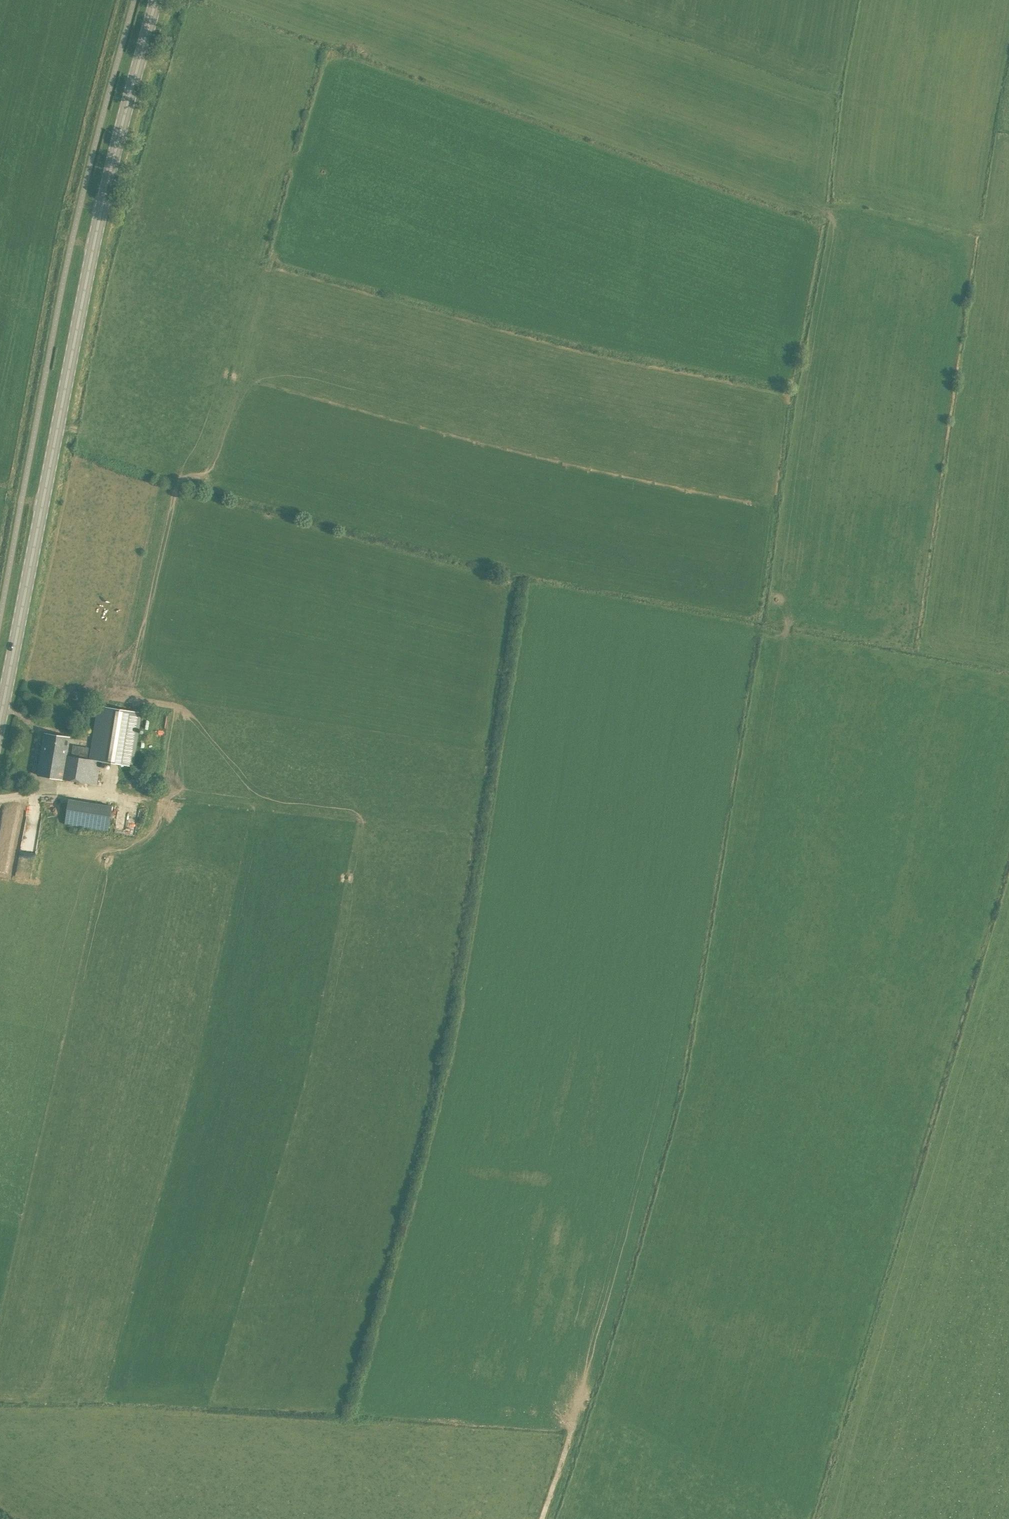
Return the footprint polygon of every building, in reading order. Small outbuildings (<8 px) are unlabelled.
[(97,784),(100,761),(132,766),(141,713),(99,706),(90,759),(87,758),(88,747),(73,745),(71,756),(67,755),(70,737),(45,733),(38,775),(97,784)] [(151,767),(135,766),(135,778),(151,778),(151,767)] [(108,829),(112,806),(69,799),(65,823),(108,829)] [(0,823),(0,848),(10,850),(17,809),(3,807),(0,823)] [(34,858),(35,850),(20,848),(18,855),(34,858)] [(28,858),(17,858),(16,874),(31,874),(31,864),(28,864),(28,858)]
